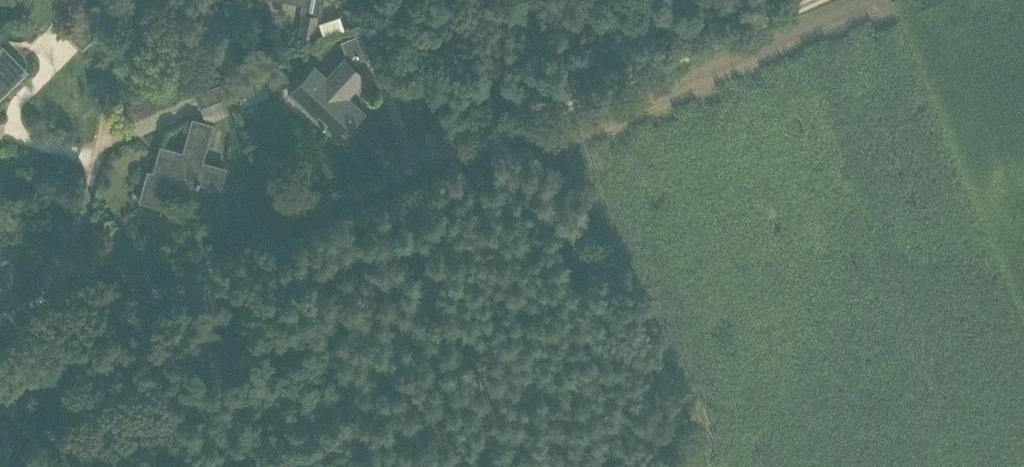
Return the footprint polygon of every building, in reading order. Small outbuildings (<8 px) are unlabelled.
[(298,37),(313,39),(318,14),(302,11),(298,37)] [(25,21),(16,30),(28,42),(37,33),(25,21)] [(338,40),(345,59),(347,63),(363,58),(363,60),(378,54),(368,29),(338,40)] [(26,70),(1,45),(0,46),(0,96),(26,70)] [(288,93),(323,126),(338,139),(364,112),(353,102),(347,107),(341,102),(364,77),(350,64),(331,83),(317,70),(307,80),(304,76),(288,93)] [(246,79),(233,84),(242,105),(254,100),(246,79)] [(195,93),(200,105),(223,97),(219,85),(195,93)] [(140,200),(162,206),(170,178),(195,185),(195,186),(198,187),(199,182),(219,187),(225,168),(201,161),(212,124),(192,119),(183,151),(173,148),(171,155),(159,151),(153,172),(148,171),(140,200)] [(20,300),(3,269),(13,263),(4,248),(0,250),(0,330),(15,322),(7,308),(20,300)]
